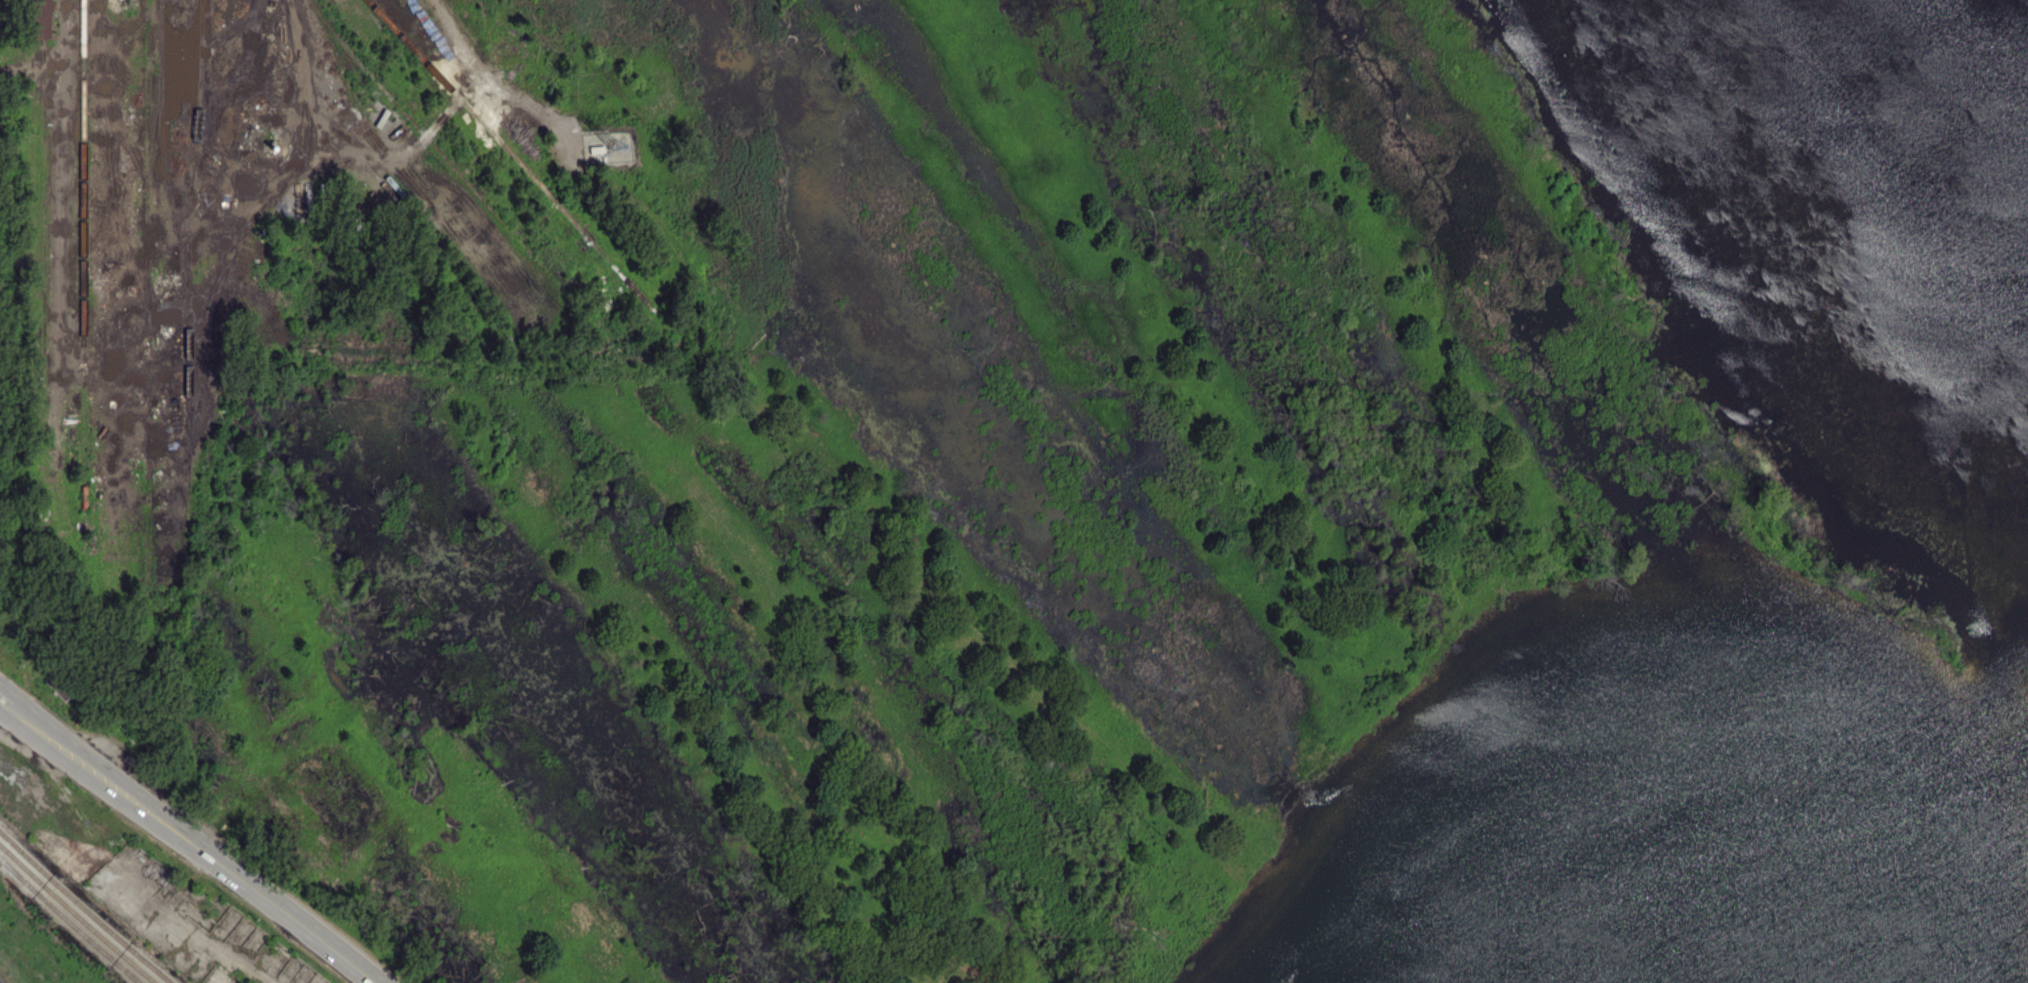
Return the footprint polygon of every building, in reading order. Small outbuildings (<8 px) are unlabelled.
[(23,39),(24,0),(51,0),(50,39),(23,39)] [(591,155),(591,148),(605,147),(605,154),(591,155)]
